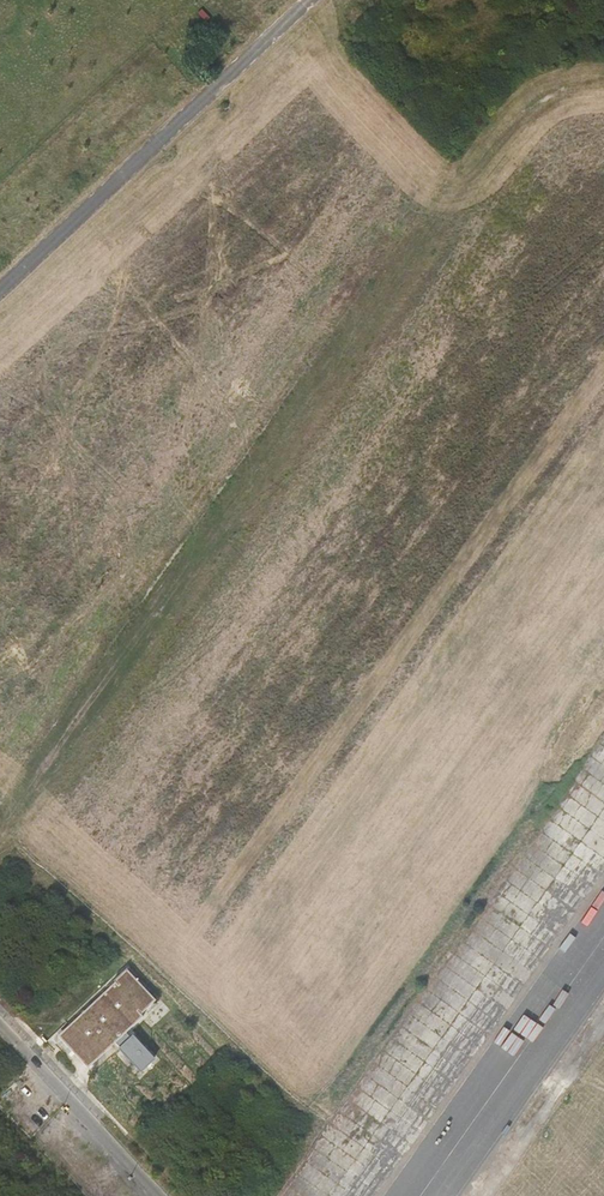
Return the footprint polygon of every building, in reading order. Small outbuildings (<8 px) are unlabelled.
[(116,981),(60,1034),(89,1065),(115,1041),(120,1047),(119,1048),(142,1072),(158,1057),(134,1032),(131,1036),(126,1031),(144,1014),(142,1012),(156,999),(127,967),(114,979),(116,981)]
